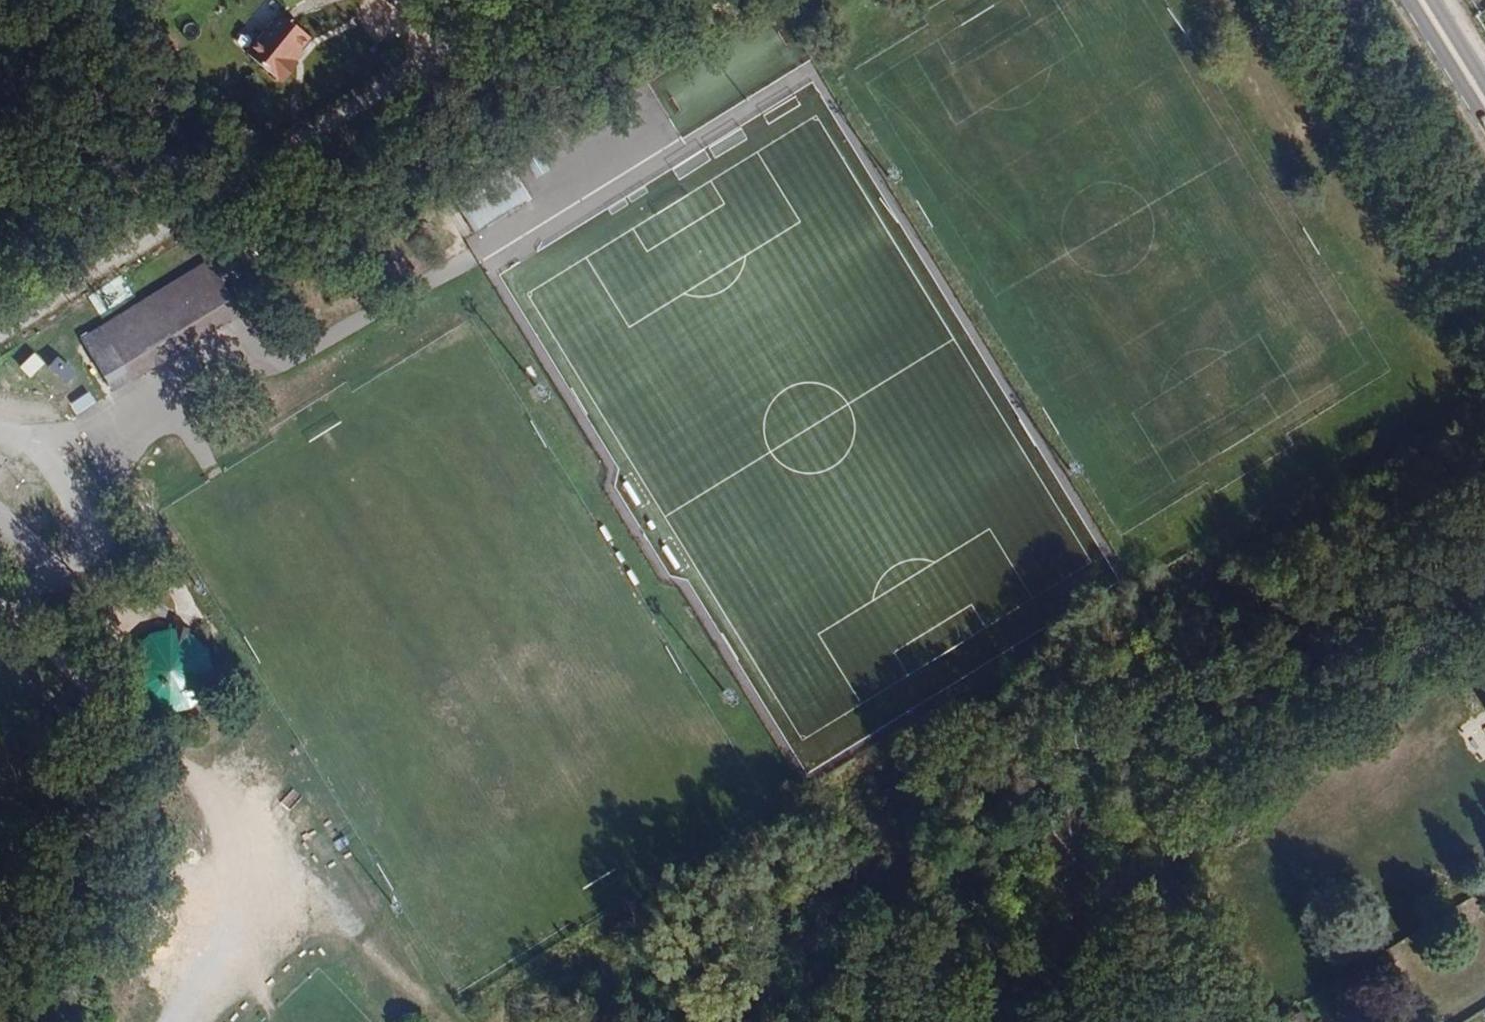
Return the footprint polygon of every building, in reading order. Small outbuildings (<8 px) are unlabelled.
[(268,4),(234,47),(265,73),(282,53),(280,51),(298,28),(268,4)] [(6,131),(29,85),(0,71),(0,128),(6,131)] [(119,367),(123,374),(231,307),(215,282),(225,276),(208,249),(72,333),(100,379),(119,367)] [(40,362),(58,377),(66,367),(49,352),(40,362)] [(104,385),(123,374),(119,367),(100,379),(104,385)] [(76,413),(97,402),(91,390),(70,401),(76,413)] [(184,619),(167,615),(164,623),(140,628),(127,641),(121,662),(125,672),(129,682),(145,699),(161,704),(183,699),(195,687),(203,666),(199,647),(182,629),(184,619)]
